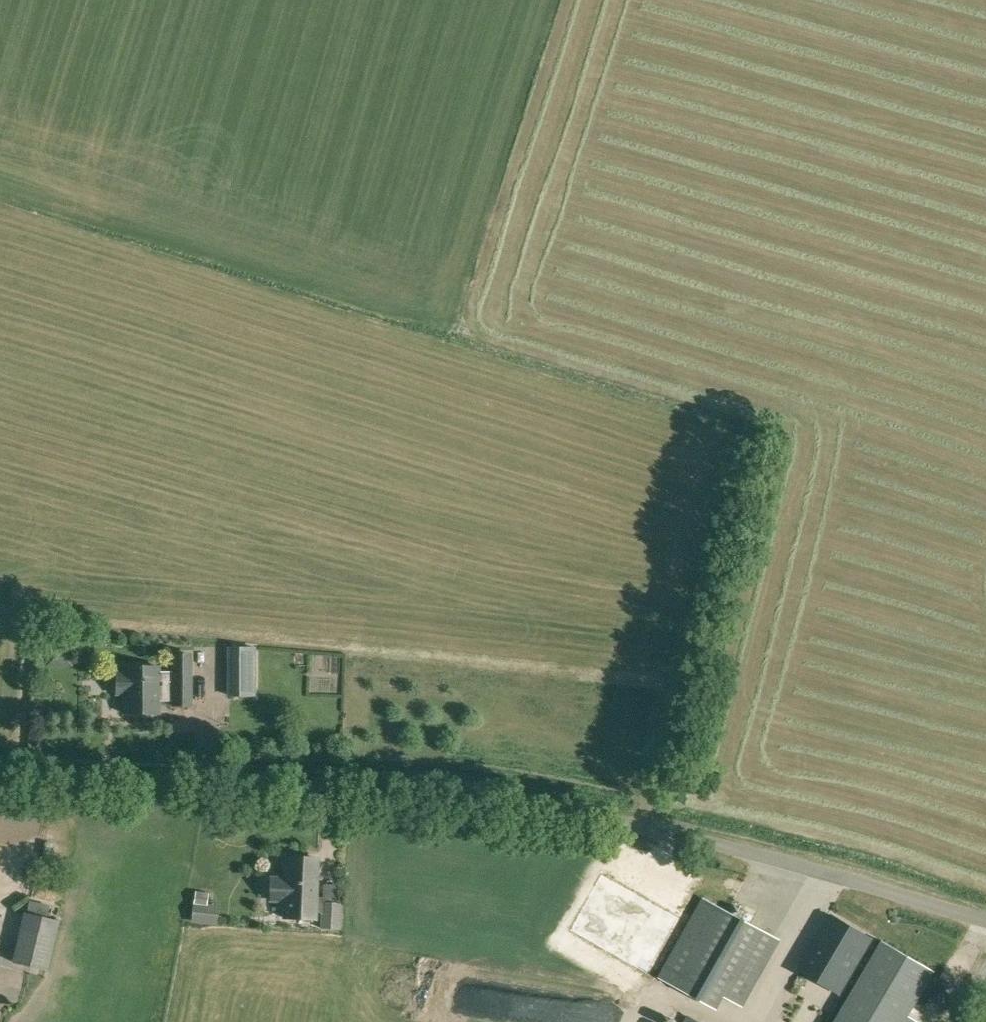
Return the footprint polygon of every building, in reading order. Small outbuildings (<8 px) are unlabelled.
[(254,695),(254,647),(230,647),(230,695),(254,695)] [(190,705),(190,654),(173,654),(172,671),(158,671),(158,666),(124,666),(124,672),(116,672),(116,693),(124,693),(124,713),(158,713),(158,694),(172,694),(173,705),(190,705)] [(315,920),(317,858),(286,857),(285,879),(267,878),(267,880),(270,880),(269,900),(284,900),(284,919),(315,920)] [(217,925),(219,904),(207,903),(209,892),(195,890),(192,903),(190,922),(217,925)] [(743,1007),(782,939),(704,897),(658,976),(719,1010),(726,998),(743,1007)] [(341,902),(321,901),(321,928),(340,929),(341,902)] [(871,933),(833,911),(801,967),(839,989),(871,933)] [(48,971),(59,920),(23,913),(11,962),(48,971)] [(934,969),(882,939),(834,1021),(904,1021),(934,969)]
